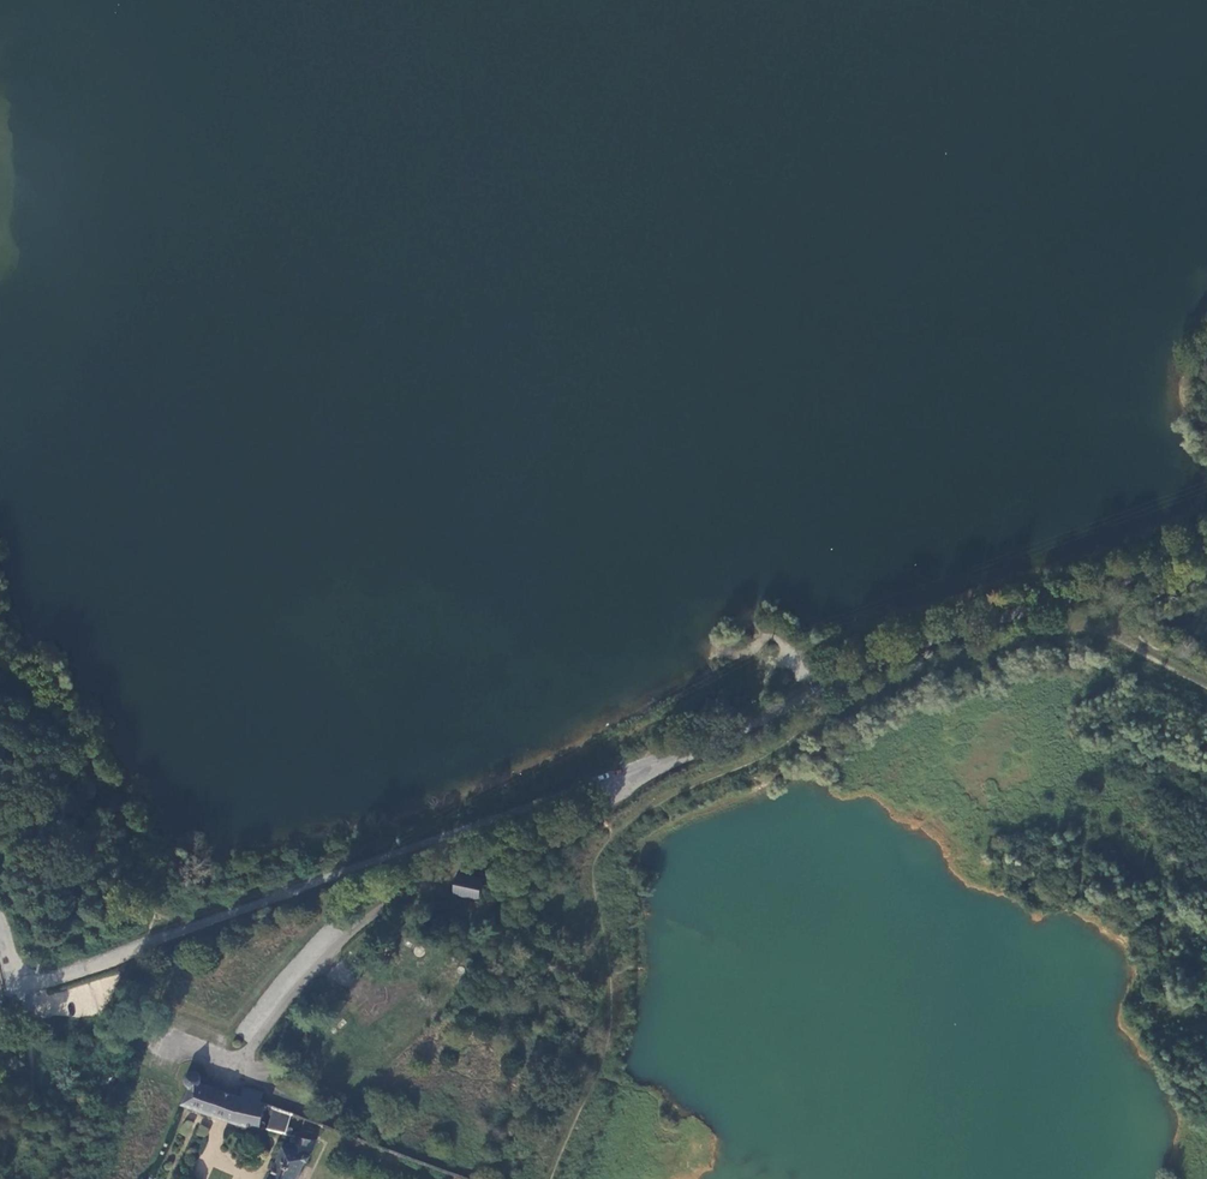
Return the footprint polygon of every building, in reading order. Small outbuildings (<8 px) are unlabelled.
[(779,666),(756,678),(761,688),(784,677),(779,666)] [(474,903),(476,907),(480,905),(477,901),(480,891),(484,888),(482,884),(479,887),(464,882),(461,877),(456,880),(460,884),(457,895),(452,897),(453,900),(457,899),(474,903)] [(260,1101),(241,1096),(199,1081),(200,1079),(200,1077),(199,1075),(198,1073),(197,1071),(195,1070),(193,1069),(190,1070),(188,1071),(187,1073),(186,1075),(186,1077),(186,1079),(187,1081),(189,1083),(191,1084),(183,1103),(258,1127),(263,1102),(260,1101)] [(263,1090),(244,1085),(241,1096),(260,1101),(263,1090)] [(287,1131),(293,1113),(293,1112),(276,1106),(270,1126),(287,1131)] [(314,1141),(295,1136),(290,1149),(285,1146),(271,1177),(270,1176),(269,1178),(295,1178),(314,1141)]
